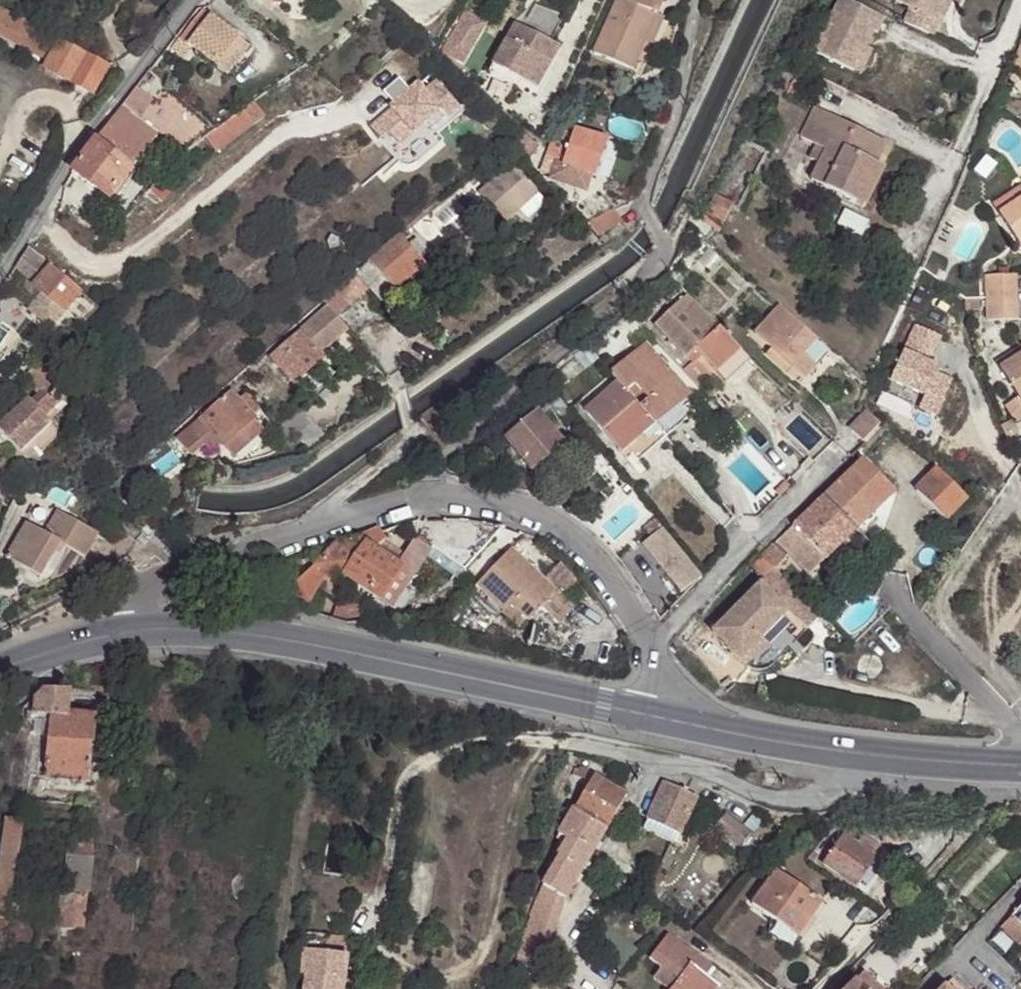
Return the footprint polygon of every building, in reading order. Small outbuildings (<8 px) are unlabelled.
[(593,53),(632,70),(646,40),(657,16),(664,0),(663,0),(628,0),(627,2),(623,0),(617,0),(593,53)] [(847,0),(841,0),(815,52),(855,73),(875,33),(878,34),(886,19),(847,0)] [(897,2),(912,9),(906,23),(935,37),(942,22),(935,19),(944,0),(898,0),(897,2)] [(935,19),(942,22),(952,0),(944,0),(935,19)] [(552,45),(567,18),(535,5),(522,28),(515,24),(479,90),(497,106),(507,85),(516,90),(521,82),(537,90),(559,49),(552,45)] [(0,9),(0,32),(49,57),(43,69),(70,83),(71,81),(95,93),(109,65),(0,9)] [(249,47),(211,17),(202,10),(181,39),(180,38),(170,50),(182,59),(192,47),(227,75),(249,47)] [(463,11),(442,50),(462,61),(484,21),(463,11)] [(677,24),(657,16),(646,40),(654,44),(655,40),(670,46),(677,24)] [(1018,74),(1020,72),(1020,60),(1015,58),(1012,66),(1018,74)] [(1020,94),(1020,79),(1018,74),(1010,79),(1020,94)] [(136,88),(121,107),(137,120),(152,100),(136,88)] [(121,107),(73,169),(110,198),(158,136),(137,120),(121,107)] [(816,108),(801,137),(816,146),(826,150),(819,163),(811,180),(856,203),(876,164),(865,159),(875,139),(816,108)] [(595,178),(608,141),(574,130),(573,134),(555,128),(541,169),(544,174),(551,176),(550,178),(585,191),(590,177),(595,178)] [(517,143),(530,152),(537,142),(524,133),(517,143)] [(875,139),(865,159),(876,164),(886,145),(875,139)] [(810,159),(819,163),(826,150),(816,146),(810,159)] [(526,217),(544,200),(511,164),(479,193),(505,222),(519,209),(526,217)] [(876,164),(856,203),(866,208),(885,169),(876,164)] [(169,168),(148,192),(162,202),(182,179),(169,168)] [(999,214),(1020,200),(1020,188),(993,205),(999,214)] [(598,237),(622,222),(601,194),(573,211),(598,237)] [(714,196),(706,212),(725,221),(733,205),(714,196)] [(1018,244),(1020,242),(1020,200),(999,214),(1018,244)] [(398,236),(369,261),(323,301),(328,306),(334,314),(354,336),(373,320),(356,301),(370,289),(386,306),(399,295),(395,292),(425,266),(420,261),(407,246),(398,236)] [(416,239),(407,246),(420,261),(429,254),(416,239)] [(65,313),(81,294),(50,267),(28,249),(15,269),(36,286),(34,287),(49,299),(65,313)] [(1017,275),(987,276),(987,291),(1017,290),(1017,275)] [(683,287),(649,319),(654,325),(689,293),(683,287)] [(1017,290),(987,291),(987,298),(987,306),(1017,305),(1017,290)] [(689,293),(654,325),(686,359),(696,350),(702,357),(712,368),(716,372),(741,350),(720,327),(689,293)] [(65,313),(49,299),(35,316),(52,330),(65,313)] [(1017,305),(987,306),(988,321),(1002,321),(1018,320),(1017,305)] [(328,306),(298,332),(271,356),(294,383),(322,359),(318,355),(347,329),(334,314),(328,306)] [(779,306),(754,333),(771,349),(793,369),(805,380),(830,352),(779,306)] [(645,345),(612,373),(618,381),(656,424),(689,395),(645,345)] [(588,346),(575,356),(585,369),(599,358),(588,346)] [(1018,397),(1020,402),(1020,348),(1020,347),(1013,352),(1019,361),(1014,364),(1012,361),(1000,369),(1018,397)] [(771,349),(765,356),(787,375),(793,369),(771,349)] [(696,350),(686,359),(692,366),(685,373),(695,384),(712,368),(702,357),(696,350)] [(741,350),(716,372),(725,382),(750,360),(741,350)] [(1013,352),(1009,355),(1012,361),(1014,364),(1019,361),(1013,352)] [(35,394),(42,401),(34,409),(43,418),(53,410),(57,406),(48,398),(63,384),(42,361),(22,380),(35,394)] [(618,381),(584,410),(622,454),(656,424),(618,381)] [(238,386),(230,392),(235,398),(243,392),(238,386)] [(551,388),(544,394),(552,405),(563,421),(571,414),(551,388)] [(238,401),(235,398),(230,392),(176,438),(192,457),(205,446),(210,452),(220,443),(223,447),(254,420),(253,418),(261,412),(246,395),(238,401)] [(35,394),(27,401),(34,409),(42,401),(35,394)] [(544,394),(499,432),(532,473),(547,461),(566,445),(541,414),(552,405),(544,394)] [(689,395),(656,424),(666,437),(700,408),(689,395)] [(1018,397),(1004,406),(1012,417),(1014,419),(1016,420),(1018,421),(1020,421),(1020,402),(1018,397)] [(0,426),(0,434),(19,455),(50,426),(47,423),(43,418),(34,409),(27,401),(0,426)] [(53,410),(43,418),(47,423),(57,414),(53,410)] [(866,411),(849,428),(863,443),(880,425),(866,411)] [(282,418),(276,412),(267,419),(273,425),(282,418)] [(223,447),(234,459),(265,431),(254,420),(223,447)] [(1011,421),(1001,426),(1010,446),(1020,441),(1016,434),(1017,433),(1011,421)] [(656,424),(622,454),(632,466),(666,437),(656,424)] [(50,426),(19,455),(23,459),(34,449),(40,455),(55,441),(55,431),(50,426)] [(264,436),(233,464),(277,451),(264,436)] [(574,455),(566,445),(547,461),(555,470),(574,455)] [(863,460),(826,495),(858,529),(895,493),(863,460)] [(937,469),(916,490),(946,520),(967,499),(937,469)] [(776,541),(762,554),(763,556),(774,568),(777,571),(790,558),(787,555),(804,540),(824,561),(858,529),(826,495),(777,542),(776,541)] [(26,523),(5,557),(27,570),(33,560),(46,567),(54,552),(60,542),(66,546),(85,558),(99,536),(58,511),(45,534),(26,523)] [(508,528),(505,532),(523,537),(526,533),(508,528)] [(293,592),(292,595),(309,603),(318,587),(327,573),(339,582),(342,584),(346,577),(345,576),(362,551),(358,549),(366,537),(369,539),(381,536),(379,533),(378,529),(355,537),(355,539),(339,544),(290,589),(293,592)] [(358,549),(362,551),(367,543),(375,549),(385,538),(381,536),(369,539),(366,537),(358,549)] [(362,551),(345,576),(346,577),(392,608),(432,550),(416,540),(414,540),(413,541),(398,564),(375,549),(367,543),(362,551)] [(804,540),(787,555),(790,558),(792,561),(794,560),(809,575),(824,561),(804,540)] [(60,555),(66,546),(60,542),(54,552),(60,555)] [(436,544),(433,547),(465,569),(479,554),(436,544)] [(511,548),(476,585),(504,611),(511,604),(527,619),(529,621),(542,607),(557,592),(553,589),(511,548)] [(763,556),(753,566),(764,578),(774,568),(763,556)] [(40,577),(46,567),(33,560),(27,570),(40,577)] [(318,587),(335,596),(339,582),(327,573),(318,587)] [(565,577),(553,589),(557,592),(562,597),(574,585),(565,577)] [(760,582),(712,632),(746,666),(767,644),(762,640),(784,617),(802,635),(822,615),(792,585),(777,600),(760,582)] [(562,597),(557,592),(542,607),(558,622),(572,607),(562,597)] [(337,601),(332,618),(346,622),(351,604),(337,601)] [(351,604),(346,622),(348,623),(362,621),(366,609),(351,604)] [(527,619),(511,604),(504,611),(502,613),(519,628),(527,619)] [(34,712),(33,714),(52,716),(52,722),(45,778),(90,782),(94,717),(68,715),(70,690),(45,689),(35,698),(34,712)] [(27,711),(26,720),(52,722),(52,716),(33,714),(34,712),(27,711)] [(576,765),(573,774),(585,779),(589,770),(576,765)] [(575,808),(574,809),(606,828),(627,794),(594,775),(575,808)] [(664,782),(647,818),(648,818),(679,832),(681,834),(698,797),(664,782)] [(564,813),(570,817),(574,809),(575,808),(569,805),(564,813)] [(555,867),(543,885),(565,898),(606,828),(574,809),(570,817),(559,835),(560,835),(557,839),(560,841),(553,852),(555,853),(549,863),(555,867)] [(715,826),(740,847),(751,833),(726,812),(715,826)] [(648,818),(643,830),(674,844),(679,832),(648,818)] [(0,852),(0,918),(8,919),(21,821),(5,819),(0,852)] [(909,827),(882,827),(883,843),(909,843),(909,827)] [(824,864),(855,885),(881,847),(863,834),(856,843),(844,835),(824,864)] [(64,850),(56,929),(84,932),(91,852),(64,850)] [(656,870),(645,884),(650,888),(661,873),(656,870)] [(752,905),(793,934),(807,913),(813,917),(823,903),(776,870),(752,905)] [(543,885),(530,916),(556,926),(562,912),(565,898),(543,885)] [(1006,923),(1020,937),(1020,907),(1006,923)] [(793,934),(803,940),(817,920),(813,917),(807,913),(793,934)] [(530,916),(513,969),(533,976),(537,964),(543,966),(556,926),(530,916)] [(1020,946),(1020,944),(1020,937),(1006,923),(1001,928),(1020,946)] [(661,968),(654,978),(669,988),(716,988),(718,986),(706,977),(697,970),(703,962),(668,936),(649,959),(661,968)] [(304,951),(323,953),(325,941),(305,938),(304,951)] [(304,988),(344,988),(348,957),(323,953),(304,951),(301,974),(306,975),(304,988)] [(703,962),(697,970),(706,977),(712,969),(703,962)] [(855,981),(863,988),(882,988),(864,972),(855,981)]
